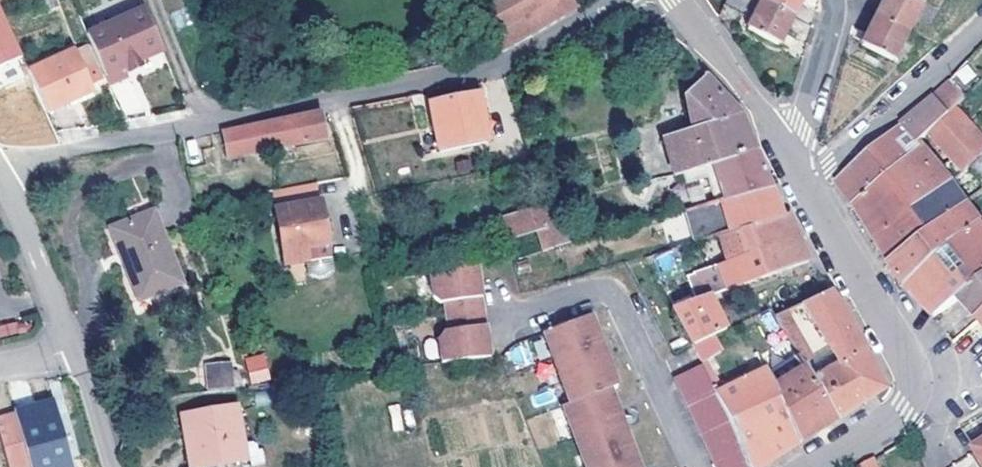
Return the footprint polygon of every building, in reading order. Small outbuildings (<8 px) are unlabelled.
[(479,15),(503,54),(563,18),(555,1),(556,0),(504,0),(479,15)] [(578,9),(573,0),(556,0),(555,1),(563,18),(578,9)] [(758,0),(725,0),(721,9),(750,23),(761,2),(758,0)] [(761,2),(793,18),(799,6),(802,0),(762,0),(761,2)] [(875,18),(907,34),(922,6),(910,0),(884,0),(883,2),(875,18)] [(793,18),(761,2),(750,23),(746,31),(778,47),(786,31),(793,18)] [(22,55),(0,4),(0,64),(22,55)] [(161,51),(143,8),(84,31),(105,79),(126,71),(122,62),(138,55),(141,61),(161,51)] [(907,34),(875,18),(869,29),(861,45),(893,62),(907,34)] [(73,55),(29,74),(47,115),(93,95),(82,71),(93,67),(84,50),(73,55)] [(72,51),(27,69),(29,74),(73,55),(72,51)] [(663,139),(673,176),(684,173),(756,152),(750,138),(740,113),(705,76),(684,97),(690,130),(663,139)] [(869,153),(887,177),(922,148),(918,143),(928,134),(956,107),(963,100),(948,83),(915,113),(869,153)] [(478,97),(430,105),(439,154),(487,145),(478,97)] [(961,173),(968,167),(981,154),(981,136),(956,107),(928,134),(961,173)] [(278,122),(223,132),(228,159),(325,139),(320,114),(278,122)] [(179,141),(183,154),(213,147),(210,135),(179,141)] [(887,177),(853,205),(863,222),(874,240),(951,182),(922,148),(887,177)] [(756,152),(684,173),(687,184),(716,176),(724,201),(770,188),(761,167),(756,152)] [(852,207),(853,205),(887,177),(869,153),(835,183),(841,192),(852,207)] [(968,167),(981,183),(981,154),(968,167)] [(187,167),(189,177),(208,173),(206,163),(187,167)] [(189,177),(192,187),(211,182),(208,173),(189,177)] [(951,182),(874,240),(882,253),(889,265),(967,203),(951,182)] [(314,183),(269,191),(283,266),(308,261),(305,247),(325,243),(314,183)] [(685,212),(695,244),(738,231),(782,218),(774,198),(770,188),(724,201),(685,212)] [(980,222),(967,203),(889,265),(894,274),(904,290),(980,222)] [(556,206),(540,210),(542,216),(558,212),(556,206)] [(542,216),(540,210),(504,221),(509,239),(537,232),(545,230),(542,216)] [(558,212),(542,216),(545,230),(551,251),(567,246),(558,212)] [(153,214),(110,231),(139,302),(181,285),(153,214)] [(738,231),(747,255),(797,238),(794,228),(788,216),(782,218),(738,231)] [(904,290),(906,293),(915,302),(932,318),(955,300),(981,278),(981,224),(980,222),(904,290)] [(537,232),(543,253),(551,251),(545,230),(537,232)] [(747,255),(691,274),(704,297),(706,299),(808,263),(803,252),(797,238),(747,255)] [(325,243),(305,247),(308,261),(310,276),(318,280),(324,280),(330,273),(325,243)] [(476,267),(428,273),(431,297),(439,303),(445,302),(448,331),(442,332),(436,339),(439,362),(487,357),(484,338),(481,338),(479,326),(483,326),(479,295),(475,295),(474,283),(477,282),(476,267)] [(955,300),(967,312),(977,322),(981,317),(981,278),(955,300)] [(885,389),(865,353),(841,307),(839,307),(828,292),(774,319),(804,368),(832,414),(836,420),(855,408),(885,389)] [(673,311),(691,349),(713,337),(724,332),(710,306),(706,299),(704,297),(673,311)] [(0,324),(0,338),(33,329),(29,316),(0,324)] [(540,334),(547,352),(592,340),(590,334),(594,332),(588,316),(540,334)] [(713,337),(691,349),(698,362),(720,350),(713,337)] [(547,352),(568,405),(561,407),(584,466),(637,466),(626,437),(618,440),(605,408),(614,405),(607,389),(615,386),(609,371),(605,373),(599,359),(604,357),(598,341),(593,343),(592,340),(547,352)] [(267,354),(246,356),(249,383),(270,380),(267,354)] [(609,371),(604,357),(599,359),(605,373),(609,371)] [(230,365),(207,368),(210,389),(232,386),(230,365)] [(701,367),(673,381),(715,466),(750,466),(714,394),(701,367)] [(832,414),(804,368),(773,388),(799,444),(819,432),(815,426),(832,414)] [(714,394),(750,466),(763,466),(774,460),(799,444),(773,388),(765,372),(714,394)] [(14,414),(29,466),(69,466),(52,403),(14,414)] [(626,437),(614,405),(605,408),(618,440),(626,437)] [(181,416),(188,466),(214,466),(246,462),(237,408),(181,416)] [(14,414),(0,417),(0,435),(9,466),(29,466),(14,414)] [(836,420),(832,414),(815,426),(819,432),(836,420)]
